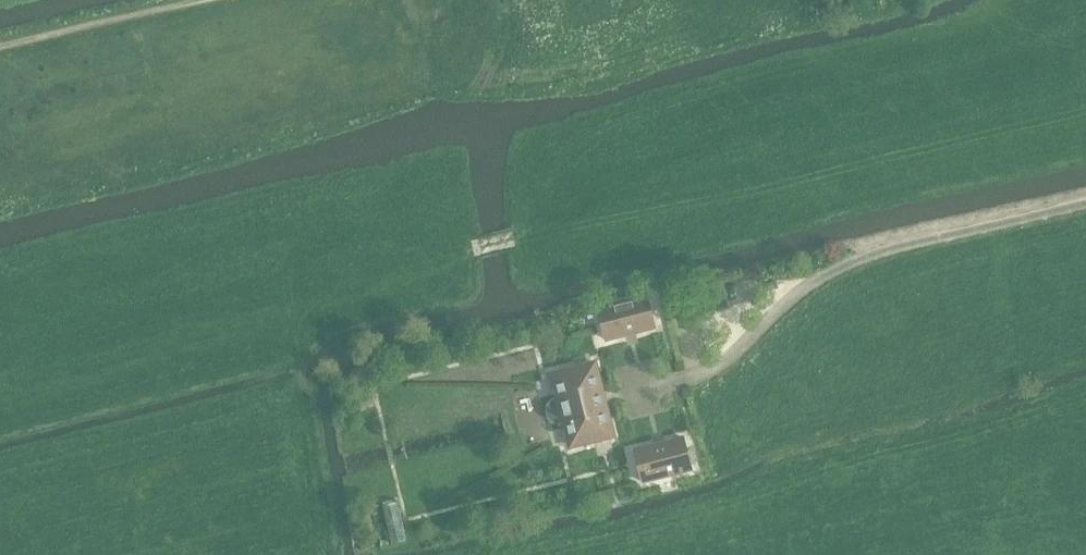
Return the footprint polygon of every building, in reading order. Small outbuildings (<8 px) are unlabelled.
[(605,343),(657,330),(647,294),(631,298),(632,302),(615,307),(613,302),(596,307),(605,343)] [(548,373),(555,399),(551,401),(547,405),(546,411),(547,416),(551,420),(555,423),(559,423),(561,423),(568,451),(617,439),(597,361),(548,373)] [(685,436),(634,449),(643,484),(694,472),(685,436)] [(383,506),(393,545),(406,542),(397,503),(383,506)]
